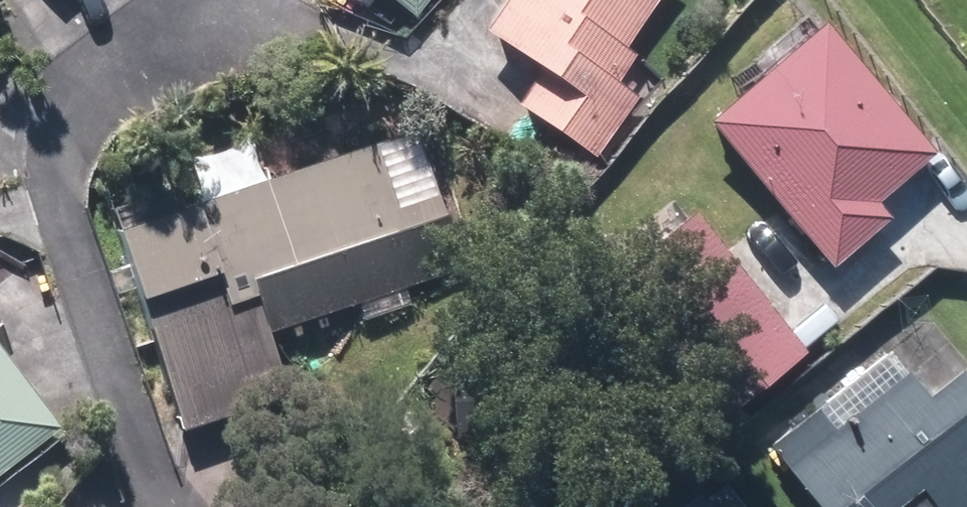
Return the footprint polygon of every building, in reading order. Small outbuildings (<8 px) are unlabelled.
[(423,15),(435,0),(404,0),(423,15)] [(602,155),(645,95),(625,81),(643,55),(633,47),(667,0),(520,0),(500,29),(554,67),(530,102),(602,155)] [(724,123),(843,267),(903,218),(888,200),(946,152),(841,24),(724,123)] [(11,50),(0,41),(0,64),(11,50)] [(632,77),(651,94),(667,76),(647,59),(632,77)] [(129,234),(197,429),(299,394),(278,334),(363,305),(370,326),(419,309),(412,288),(473,267),(448,195),(409,209),(386,144),(129,234)] [(624,278),(730,418),(815,354),(708,213),(624,278)] [(70,427),(0,333),(0,480),(70,427)] [(832,506),(966,506),(966,377),(940,399),(921,373),(918,376),(902,354),(784,445),(832,506)] [(467,370),(469,429),(521,426),(517,368),(467,370)] [(717,496),(702,506),(725,506),(717,496)]
